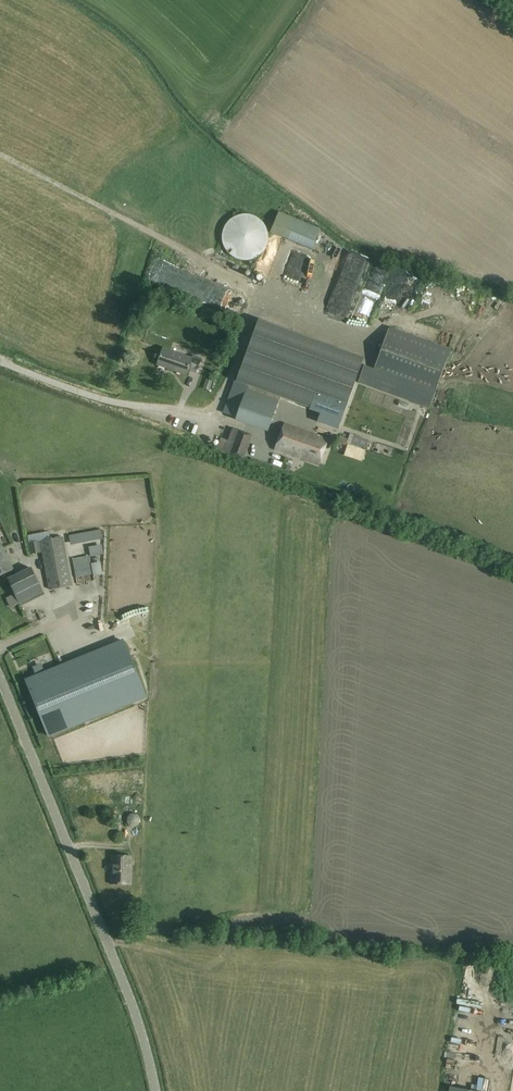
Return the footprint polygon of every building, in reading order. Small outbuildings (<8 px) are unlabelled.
[(270,231),(312,249),(320,229),(279,212),(270,231)] [(255,217),(251,215),(247,215),(242,215),(238,216),(234,217),(231,220),(228,223),(225,227),(224,231),(223,235),(223,239),(224,244),(225,248),(228,251),(231,254),(234,257),(238,259),(242,260),(247,260),(251,259),(255,257),(259,255),(262,252),(264,249),(266,245),(267,241),(268,237),(267,233),(266,229),(264,225),(262,222),(259,219),(255,217)] [(158,252),(172,260),(177,251),(163,243),(158,252)] [(292,252),(278,300),(295,305),(309,257),(292,252)] [(345,254),(323,326),(341,332),(363,260),(345,254)] [(401,275),(401,305),(413,305),(414,276),(401,275)] [(447,303),(458,307),(460,301),(470,304),(474,290),(453,284),(447,303)] [(224,413),(251,423),(269,429),(280,397),(340,418),(362,358),(268,324),(245,386),(236,382),(224,413)] [(358,381),(430,407),(451,350),(389,328),(373,372),(363,368),(358,381)] [(193,355),(192,358),(163,348),(157,365),(186,375),(188,370),(196,373),(201,358),(193,355)] [(328,439),(285,424),(276,450),(319,465),(328,439)] [(243,459),(252,435),(233,428),(228,441),(222,438),(218,450),(243,459)] [(346,446),(348,439),(340,437),(338,443),(346,446)] [(70,540),(102,534),(101,528),(69,534),(70,540)] [(40,539),(48,581),(49,589),(72,585),(62,535),(40,539)] [(102,545),(89,547),(90,554),(103,551),(102,545)] [(14,569),(3,546),(0,547),(0,576),(14,569)] [(100,573),(97,560),(91,561),(94,574),(100,573)] [(8,580),(8,581),(15,594),(14,594),(19,604),(44,592),(39,582),(38,582),(31,568),(8,580)] [(45,641),(19,651),(22,658),(48,647),(45,641)] [(25,681),(30,693),(70,677),(65,664),(25,681)] [(136,810),(126,810),(126,832),(135,832),(136,810)] [(131,856),(111,856),(111,884),(131,884),(131,856)] [(450,1045),(449,1053),(464,1053),(465,1046),(450,1045)]
